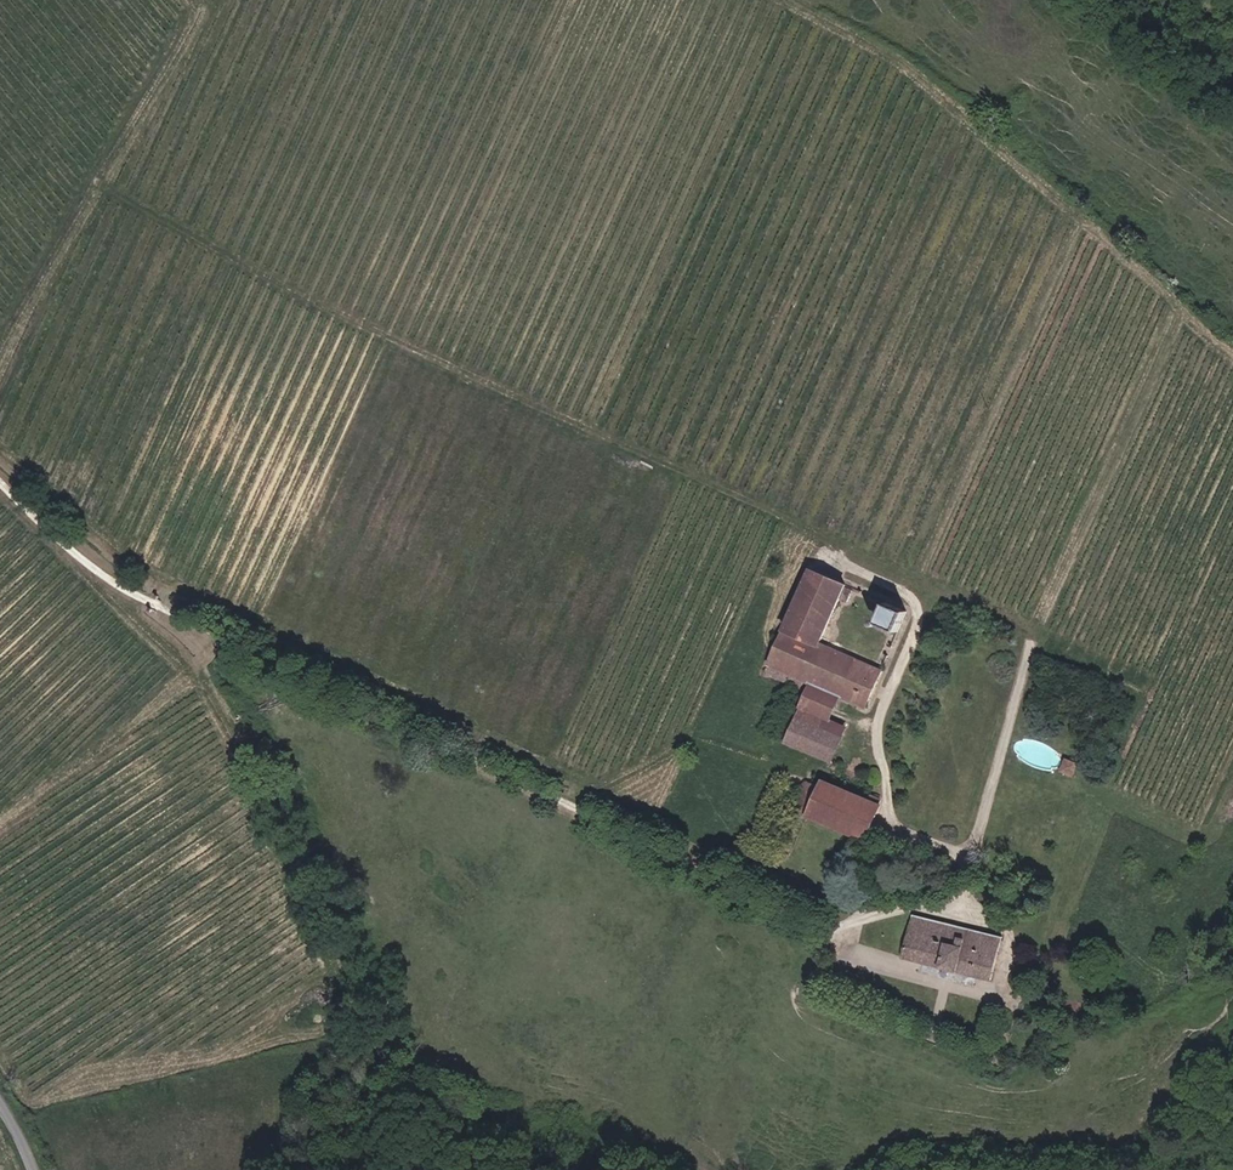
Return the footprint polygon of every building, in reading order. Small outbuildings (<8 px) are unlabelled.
[(883,671),(822,643),(842,598),(847,586),(849,584),(815,569),(768,670),(810,689),(812,684),(841,697),(866,709),(883,671)] [(851,602),(856,590),(847,586),(842,598),(851,602)] [(901,633),(910,612),(890,603),(880,624),(901,633)] [(829,722),(841,697),(812,684),(810,689),(801,709),(829,722)] [(832,762),(847,731),(829,722),(801,709),(786,741),(832,762)] [(1072,775),(1077,764),(1066,760),(1061,771),(1072,775)] [(866,841),(880,807),(879,806),(881,801),(872,797),(869,802),(850,794),(852,791),(848,790),(847,793),(824,783),(821,789),(806,782),(803,789),(809,792),(800,813),(866,841)] [(800,813),(809,792),(803,789),(794,810),(800,813)] [(991,980),(1002,938),(913,915),(902,958),(991,980)]
